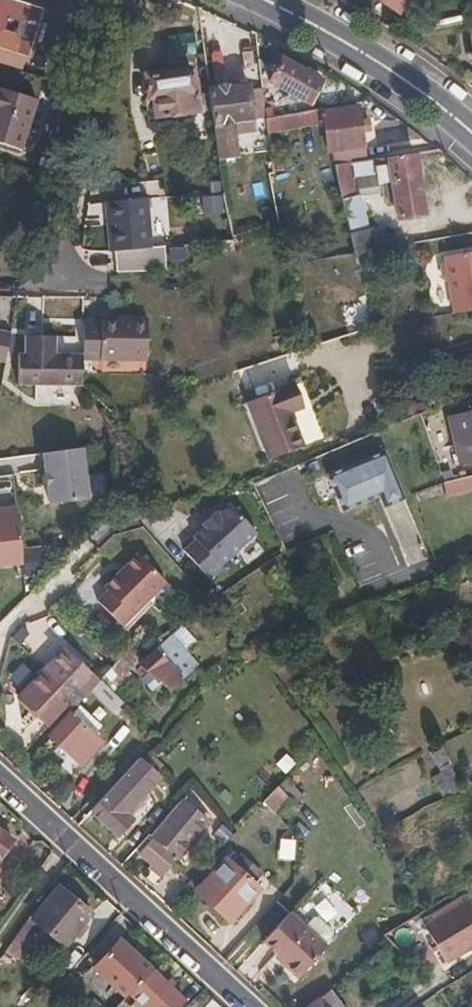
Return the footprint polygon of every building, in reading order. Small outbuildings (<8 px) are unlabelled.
[(44,24),(36,22),(43,0),(20,0),(19,3),(8,0),(0,0),(0,49),(20,55),(26,57),(32,39),(39,41),(44,24)] [(400,0),(385,0),(403,11),(407,5),(400,0)] [(20,55),(0,49),(0,65),(16,70),(20,55)] [(279,53),(268,76),(308,96),(320,74),(279,53)] [(190,63),(144,68),(146,92),(151,92),(153,109),(195,104),(190,63)] [(265,101),(262,78),(247,80),(246,74),(207,80),(216,152),(235,149),(231,117),(266,112),(265,101)] [(23,149),(37,99),(0,88),(0,143),(23,149)] [(283,109),(281,98),(265,101),(266,112),(283,109)] [(360,114),(357,100),(324,105),(324,101),(283,109),(266,112),(269,128),(313,120),(324,119),(328,146),(338,144),(364,140),(361,125),(360,114)] [(371,123),(370,113),(360,114),(361,125),(371,123)] [(365,150),(364,140),(338,144),(340,154),(365,150)] [(423,208),(414,147),(374,153),(378,179),(391,177),(396,213),(423,208)] [(378,179),(374,153),(349,158),(354,182),(378,179)] [(354,182),(349,158),(335,160),(345,205),(352,203),(350,189),(355,188),(354,182)] [(376,243),(371,219),(366,219),(359,188),(355,188),(350,189),(352,203),(345,205),(355,247),(376,243)] [(107,195),(108,246),(152,244),(150,194),(107,195)] [(238,226),(233,199),(226,201),(231,227),(238,226)] [(231,227),(226,201),(199,207),(200,238),(233,236),(231,227)] [(240,235),(238,226),(231,227),(233,236),(240,235)] [(438,251),(438,257),(435,261),(436,272),(442,277),(447,307),(471,303),(471,245),(438,251)] [(147,353),(148,311),(131,311),(131,315),(116,315),(82,315),(82,348),(82,353),(147,353)] [(9,328),(0,326),(0,364),(2,365),(9,328)] [(82,353),(82,348),(55,348),(56,329),(24,329),(24,346),(18,347),(18,379),(82,380),(82,353)] [(291,377),(243,396),(265,453),(299,439),(286,404),(300,399),(291,377)] [(423,413),(420,402),(402,410),(407,421),(423,413)] [(451,408),(454,422),(471,419),(471,404),(451,408)] [(454,422),(460,457),(471,454),(471,419),(454,422)] [(85,489),(76,438),(38,443),(46,495),(85,489)] [(382,443),(319,471),(335,508),(375,490),(380,502),(403,492),(382,443)] [(461,470),(463,482),(471,480),(471,468),(461,470)] [(463,482),(461,470),(444,474),(445,486),(463,482)] [(191,533),(180,544),(205,572),(218,561),(216,559),(252,525),(225,496),(214,507),(211,504),(198,517),(200,520),(189,531),(191,533)] [(14,501),(0,503),(0,560),(20,558),(14,501)] [(105,584),(96,596),(121,619),(164,573),(135,546),(102,581),(105,584)] [(189,666),(167,635),(135,659),(139,665),(133,670),(145,687),(157,678),(164,688),(189,666)] [(95,677),(58,642),(41,660),(63,681),(60,685),(74,699),(76,697),(88,685),(95,677)] [(74,699),(60,685),(63,681),(41,660),(13,691),(49,726),(74,699)] [(122,681),(107,664),(98,674),(118,698),(122,694),(116,687),(122,681)] [(118,698),(98,674),(95,677),(88,685),(107,707),(118,698)] [(90,730),(99,720),(76,697),(74,699),(49,726),(46,729),(77,759),(98,737),(90,730)] [(446,760),(439,743),(430,747),(438,764),(446,760)] [(122,810),(156,774),(136,755),(89,806),(116,833),(130,817),(122,810)] [(456,784),(446,760),(438,764),(438,767),(433,770),(442,792),(456,784)] [(273,806),(286,791),(274,777),(260,792),(273,806)] [(194,834),(207,819),(184,796),(151,832),(153,836),(140,851),(151,861),(148,865),(157,875),(175,855),(170,851),(189,830),(194,834)] [(10,834),(0,827),(0,846),(10,834)] [(175,855),(194,834),(189,830),(170,851),(175,855)] [(258,869),(241,852),(232,862),(250,878),(258,869)] [(232,862),(225,856),(195,890),(226,919),(231,914),(245,898),(257,885),(250,878),(232,862)] [(62,937),(88,909),(58,880),(33,910),(29,906),(4,940),(16,950),(40,918),(62,937)] [(419,921),(441,958),(471,940),(471,910),(463,895),(419,921)] [(238,921),(252,904),(245,898),(231,914),(238,921)] [(289,905),(261,935),(284,956),(282,958),(297,972),(325,941),(289,905)] [(151,962),(118,930),(91,957),(124,989),(128,985),(151,962)] [(151,962),(128,985),(133,990),(129,994),(141,1006),(145,1002),(150,1006),(169,1006),(183,993),(151,962)] [(61,995),(77,977),(65,966),(61,971),(49,985),(61,995)] [(327,1004),(332,999),(327,990),(321,995),(318,992),(300,1006),(328,1006),(327,1004)] [(121,1006),(115,999),(107,1006),(120,1006),(121,1006)]
